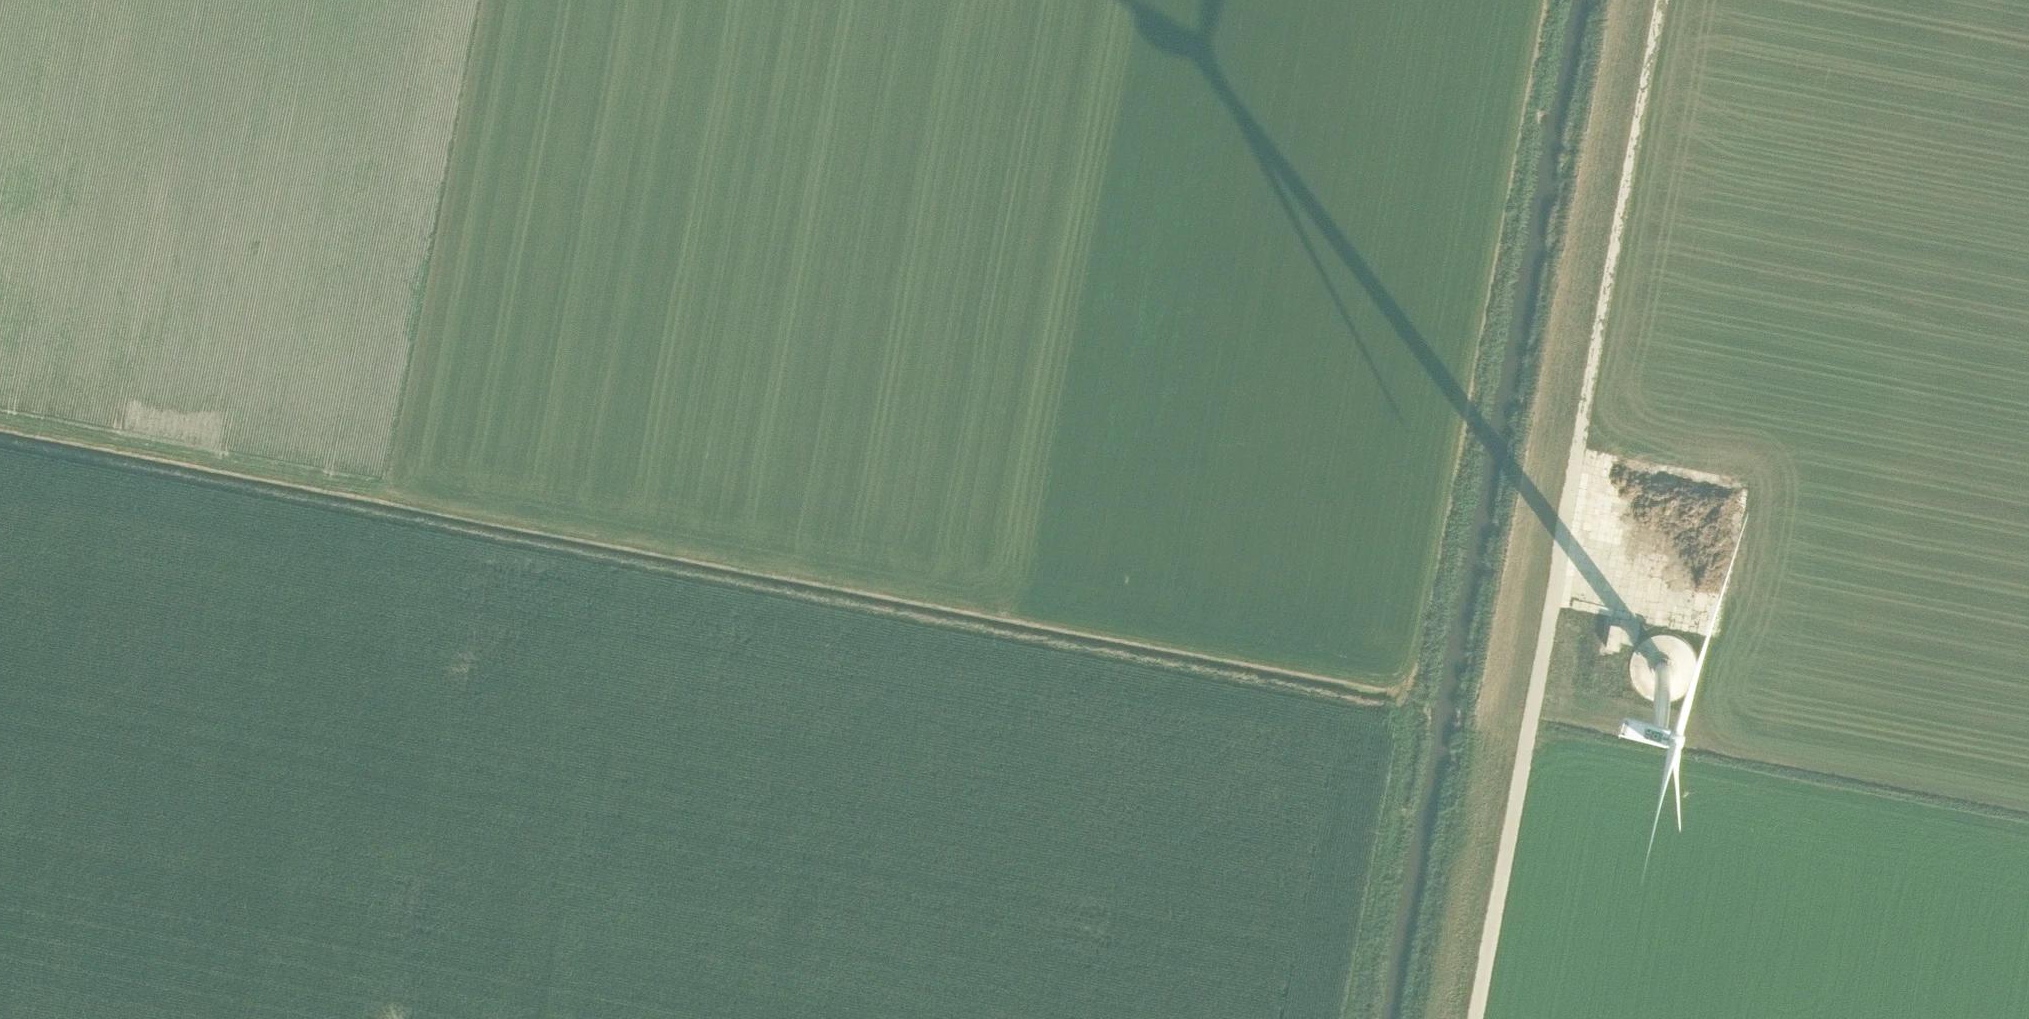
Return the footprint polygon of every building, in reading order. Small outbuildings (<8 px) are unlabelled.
[(1624,627),(1612,624),(1608,645),(1620,648),(1624,627)] [(1664,678),(1665,678),(1666,678),(1667,678),(1668,678),(1669,677),(1670,677),(1671,676),(1672,676),(1672,675),(1673,674),(1674,673),(1675,672),(1675,671),(1675,670),(1675,669),(1675,668),(1676,667),(1675,666),(1675,665),(1675,664),(1675,663),(1675,662),(1674,662),(1674,661),(1673,660),(1672,659),(1671,658),(1670,658),(1669,657),(1668,657),(1667,656),(1666,656),(1665,656),(1664,656),(1663,656),(1662,656),(1661,657),(1660,657),(1659,658),(1658,658),(1657,659),(1656,660),(1655,661),(1655,662),(1654,662),(1654,663),(1654,664),(1654,665),(1653,666),(1653,667),(1653,668),(1654,669),(1654,670),(1654,671),(1654,672),(1655,673),(1656,674),(1657,675),(1657,676),(1658,676),(1659,677),(1660,677),(1661,678),(1662,678),(1663,678),(1664,678)]
